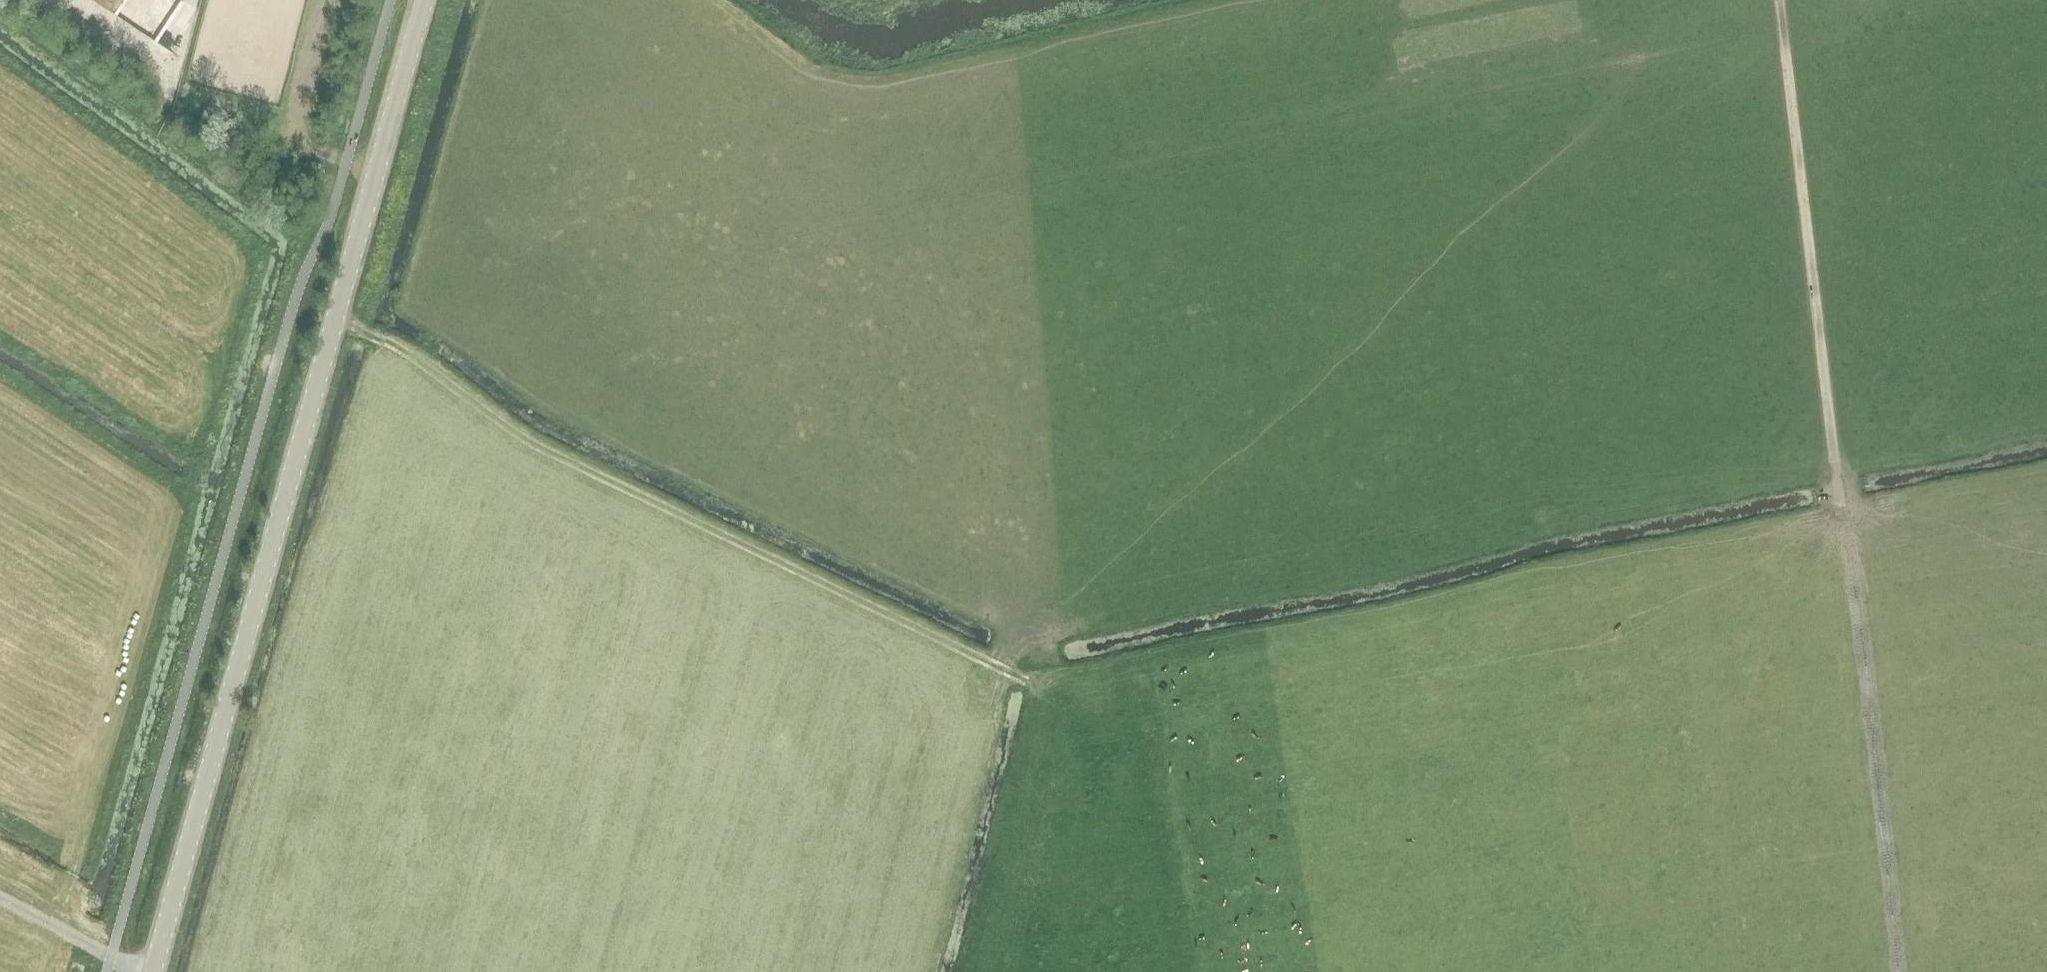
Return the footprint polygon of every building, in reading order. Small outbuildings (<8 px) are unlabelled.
[(187,26),(199,3),(194,0),(161,0),(156,9),(187,26)] [(203,110),(201,119),(225,125),(227,116),(203,110)]
